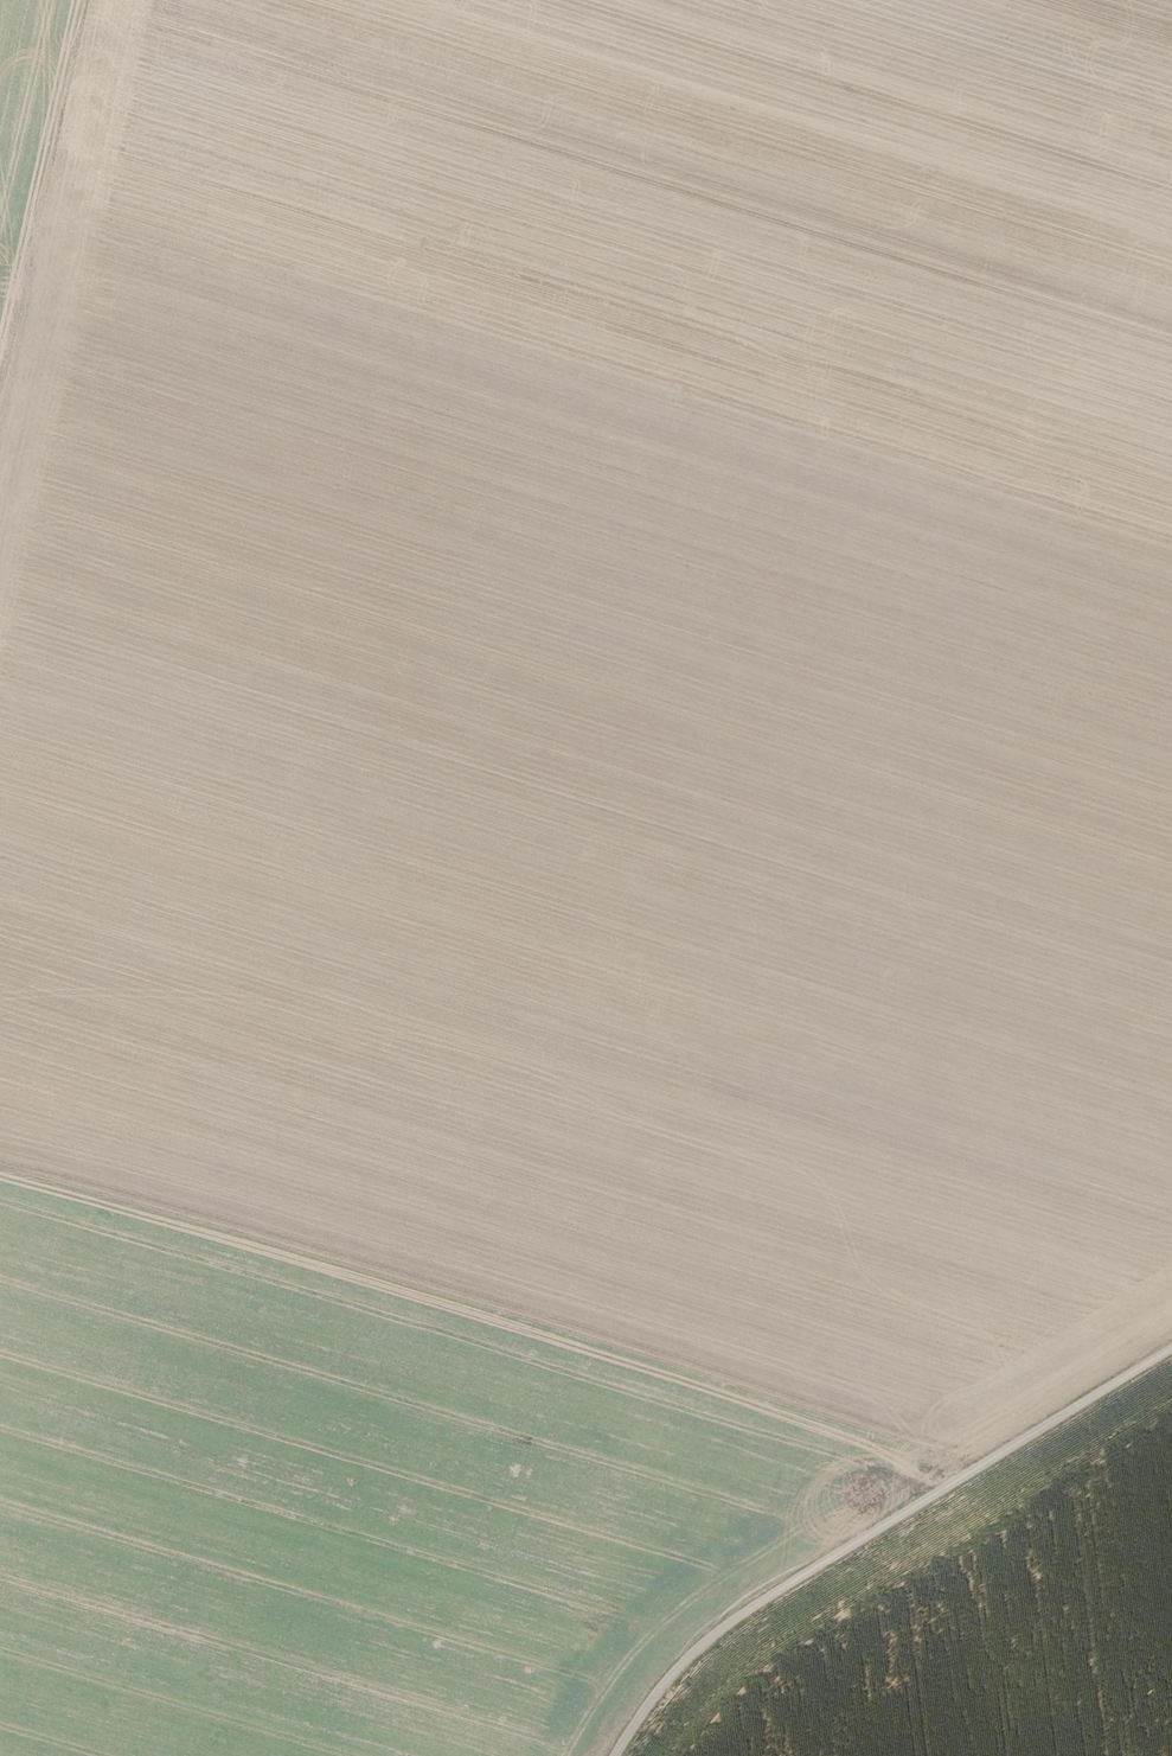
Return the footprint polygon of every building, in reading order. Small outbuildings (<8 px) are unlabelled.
[(788,1481),(785,1487),(801,1494),(804,1488),(788,1481)]
